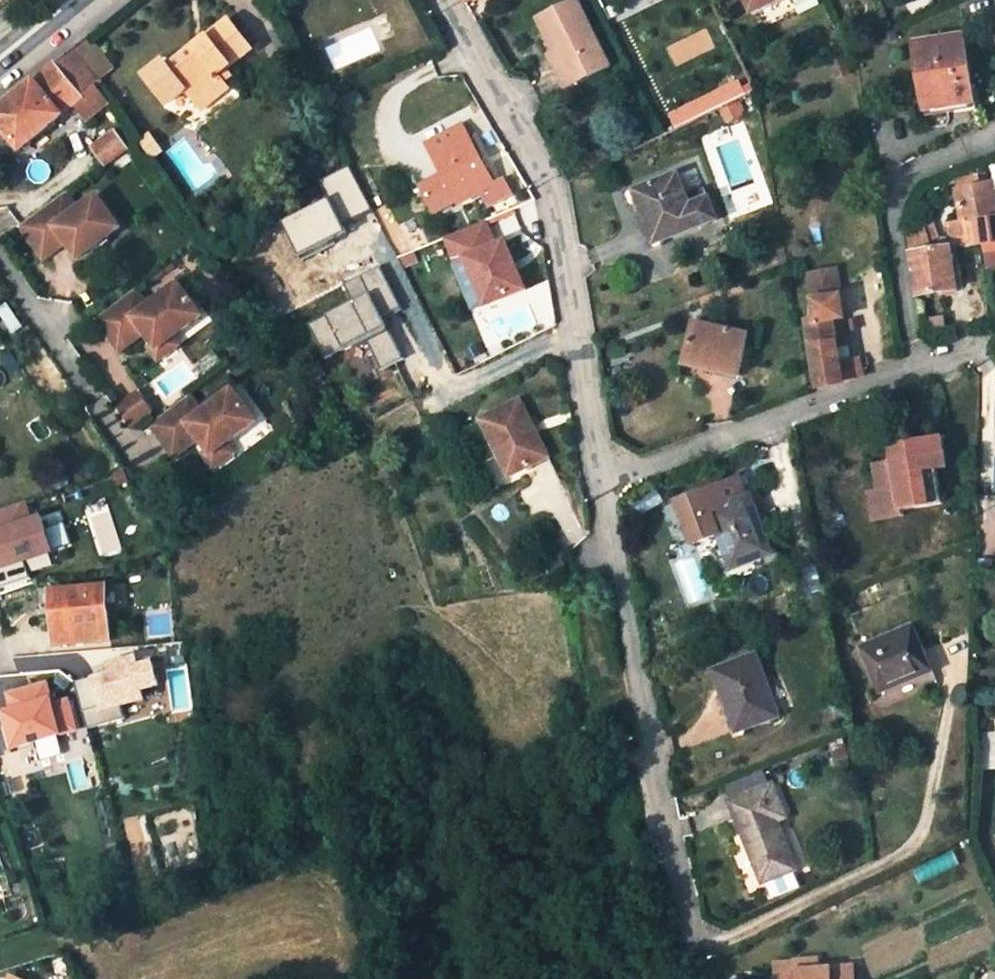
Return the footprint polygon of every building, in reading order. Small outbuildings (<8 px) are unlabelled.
[(580,0),(578,0),(542,18),(559,50),(564,48),(582,82),(613,66),(580,0)] [(753,15),(783,0),(745,0),(753,15)] [(193,45),(165,66),(160,59),(143,73),(164,102),(182,89),(192,101),(220,80),(215,74),(223,67),(250,47),(229,19),(203,38),(206,43),(196,50),(193,45)] [(923,101),(947,98),(948,105),(974,101),(964,37),(916,45),(923,101)] [(203,38),(193,45),(196,50),(206,43),(203,38)] [(112,71),(86,39),(73,49),(99,81),(103,79),(112,71)] [(552,54),(570,88),(582,82),(564,48),(559,50),(552,54)] [(74,106),(86,121),(99,111),(110,102),(98,87),(104,81),(103,79),(99,81),(73,49),(0,109),(0,124),(20,149),(74,106)] [(842,56),(833,60),(839,77),(848,73),(842,56)] [(223,67),(215,74),(220,80),(228,74),(223,67)] [(737,79),(667,113),(674,128),(745,93),(737,79)] [(220,80),(192,101),(198,110),(226,88),(220,80)] [(925,109),(948,105),(947,98),(923,101),(925,109)] [(495,184),(463,125),(429,145),(461,204),(495,184)] [(114,131),(92,148),(96,153),(118,137),(114,131)] [(105,166),(127,149),(118,137),(96,153),(105,166)] [(646,205),(660,241),(716,220),(705,190),(686,197),(677,173),(636,190),(642,207),(646,205)] [(956,179),(958,189),(981,184),(979,174),(956,179)] [(947,247),(951,247),(959,246),(987,243),(985,225),(994,223),(994,199),(991,182),(981,184),(958,189),(955,190),(962,220),(945,223),(947,247)] [(68,195),(23,229),(42,254),(63,237),(69,245),(81,261),(123,229),(98,197),(80,211),(68,195)] [(325,197),(280,220),(296,255),(344,231),(325,197)] [(636,210),(649,245),(660,241),(646,205),(642,207),(636,210)] [(909,231),(912,251),(943,248),(933,219),(909,231)] [(446,237),(456,262),(466,258),(486,305),(524,289),(504,240),(495,244),(484,220),(446,237)] [(42,254),(47,261),(69,245),(63,237),(42,254)] [(961,263),(959,246),(951,247),(953,264),(961,263)] [(956,291),(953,264),(951,247),(947,247),(943,248),(912,251),(919,296),(956,291)] [(351,300),(309,323),(324,359),(366,340),(378,369),(404,359),(380,320),(401,309),(378,268),(345,282),(351,300)] [(808,274),(810,288),(837,284),(834,270),(808,274)] [(95,319),(115,346),(140,328),(144,333),(152,346),(155,350),(172,338),(201,316),(177,284),(147,306),(135,290),(95,319)] [(837,284),(810,288),(812,300),(806,301),(810,320),(808,321),(820,387),(847,382),(862,377),(858,359),(841,362),(838,348),(848,346),(844,320),(840,295),(836,296),(835,290),(838,289),(837,284)] [(19,314),(0,327),(7,336),(25,323),(19,314)] [(687,365),(738,377),(747,335),(696,324),(687,365)] [(115,346),(119,352),(144,333),(140,328),(115,346)] [(148,349),(157,361),(177,346),(172,338),(155,350),(152,346),(148,349)] [(149,424),(169,451),(193,433),(198,438),(206,450),(209,454),(225,443),(255,421),(231,389),(201,411),(189,395),(149,424)] [(136,393),(113,408),(126,427),(149,412),(136,393)] [(482,417),(509,474),(548,455),(521,398),(482,417)] [(169,451),(173,456),(198,438),(193,433),(169,451)] [(900,509),(941,501),(935,467),(944,465),(938,435),(888,444),(891,459),(873,463),(877,489),(883,519),(901,515),(900,509)] [(202,453),(212,468),(233,453),(225,443),(209,454),(206,450),(202,453)] [(718,530),(732,565),(770,550),(755,513),(748,496),(747,494),(746,495),(738,474),(675,498),(692,540),(718,530)] [(868,490),(874,520),(883,519),(877,489),(868,490)] [(748,496),(755,513),(765,509),(758,492),(748,496)] [(0,509),(0,565),(1,567),(51,551),(39,513),(31,514),(24,501),(0,509)] [(52,591),(57,644),(112,638),(106,584),(52,591)] [(878,692),(924,672),(931,669),(912,622),(858,645),(878,692)] [(776,714),(753,653),(713,668),(727,707),(737,703),(746,725),(776,714)] [(155,689),(149,660),(73,675),(84,729),(143,717),(138,693),(155,689)] [(0,708),(0,719),(7,751),(78,729),(68,697),(50,701),(49,695),(46,680),(4,691),(7,705),(0,708)] [(727,707),(736,729),(746,725),(737,703),(727,707)] [(621,722),(609,725),(612,738),(624,735),(621,722)] [(762,771),(725,785),(731,799),(767,784),(762,771)] [(735,816),(762,881),(793,868),(773,819),(783,814),(771,783),(767,784),(731,799),(728,800),(735,816)] [(770,899),(797,888),(791,874),(764,885),(770,899)] [(793,958),(794,969),(795,978),(852,978),(850,964),(818,968),(817,955),(793,958)] [(774,971),(775,978),(795,978),(794,969),(774,971)]
